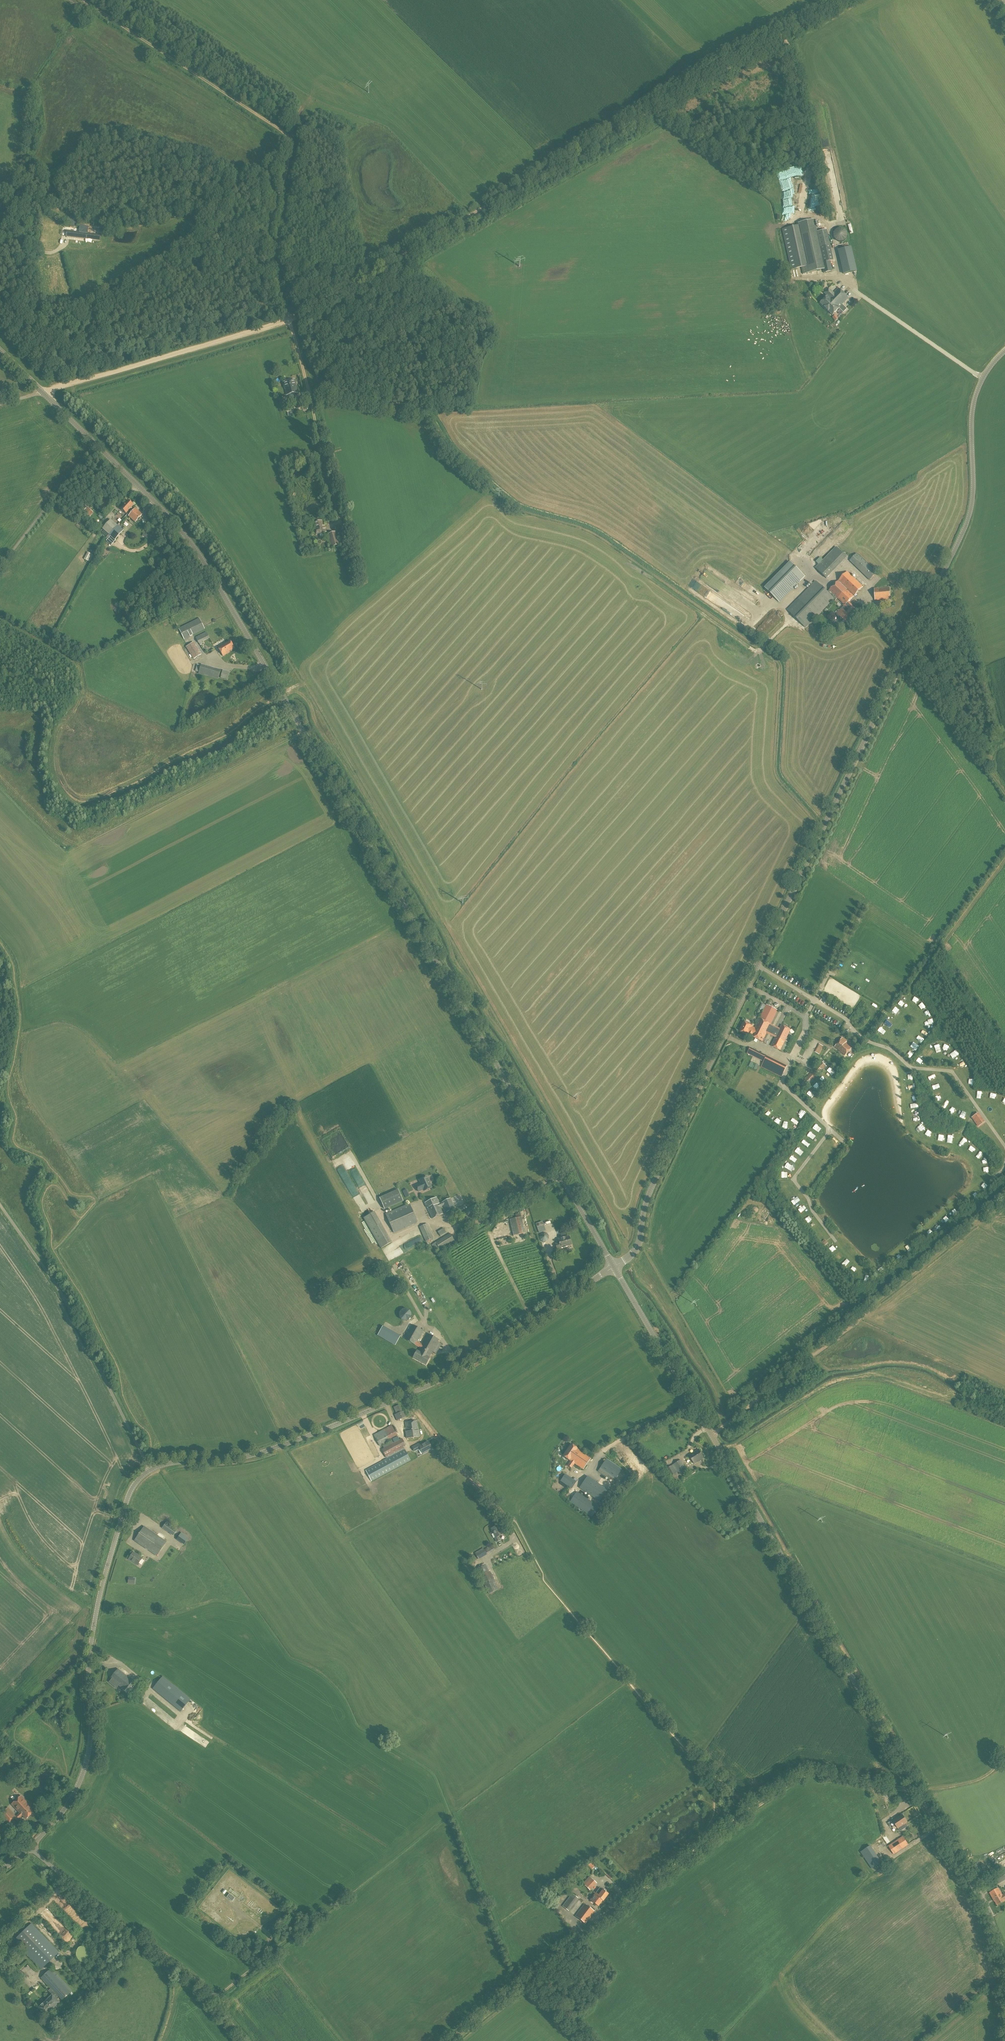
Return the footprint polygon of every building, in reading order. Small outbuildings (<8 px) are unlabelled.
[(798,209),(784,210),(784,218),(798,217),(798,209)] [(74,228),(78,225),(79,221),(77,217),(72,216),(68,219),(67,223),(70,227),(74,228)] [(817,232),(815,220),(800,223),(800,225),(782,229),(791,270),(801,268),(803,274),(812,272),(823,270),(824,273),(833,271),(831,261),(834,261),(830,245),(827,230),(817,232)] [(87,233),(88,226),(80,226),(80,231),(79,232),(76,232),(67,231),(66,236),(86,239),(86,238),(91,239),(91,240),(101,241),(102,235),(87,233)] [(851,247),(838,250),(843,274),(856,271),(851,247)] [(824,293),(827,296),(820,303),(833,315),(839,308),(844,312),(847,309),(847,308),(843,305),(849,298),(838,288),(834,292),(829,288),(824,293)] [(778,307),(781,299),(775,297),(772,306),(778,307)] [(298,393),(296,386),(295,379),(283,382),(285,388),(286,395),(298,393)] [(298,409),(305,407),(302,397),(295,398),(298,409)] [(102,511),(112,499),(107,495),(97,507),(102,511)] [(136,509),(134,510),(132,507),(134,505),(128,500),(121,508),(126,513),(127,514),(129,516),(135,522),(142,514),(136,509)] [(111,519),(102,529),(109,535),(110,536),(115,540),(124,530),(111,519)] [(316,535),(326,532),(323,520),(313,523),(316,535)] [(331,547),(340,545),(337,532),(327,534),(331,547)] [(827,579),(847,557),(836,546),(823,560),(820,557),(816,562),(819,565),(815,568),(827,579)] [(92,562),(96,555),(89,552),(86,559),(92,562)] [(870,580),(877,573),(857,553),(850,561),(870,580)] [(780,603),(806,577),(790,561),(764,588),(780,603)] [(726,582),(706,570),(703,575),(723,587),(726,582)] [(844,607),(841,609),(837,614),(846,623),(851,618),(857,612),(852,608),(854,606),(849,602),(863,587),(847,571),(829,590),(827,592),(816,581),(787,610),(806,628),(834,599),(835,600),(837,598),(844,605),(843,605),(844,607)] [(875,600),(890,599),(889,587),(874,588),(875,600)] [(184,639),(205,629),(200,618),(179,628),(184,639)] [(202,644),(202,643),(201,642),(210,638),(206,632),(196,637),(199,643),(200,645),(202,644)] [(234,648),(231,643),(230,641),(225,644),(224,643),(218,647),(223,656),(230,652),(229,651),(234,648)] [(194,659),(201,654),(194,642),(186,647),(194,659)] [(201,665),(197,664),(195,671),(199,672),(198,674),(218,679),(221,670),(201,664),(201,665)] [(227,680),(230,672),(223,670),(221,678),(227,680)] [(775,1026),(782,1012),(766,1004),(759,1018),(755,1028),(752,1026),(743,1022),(739,1031),(748,1035),(747,1037),(752,1039),(753,1037),(762,1042),(766,1044),(770,1035),(775,1037),(771,1046),(780,1051),(791,1030),(781,1025),(780,1028),(775,1026)] [(834,1047),(845,1056),(852,1048),(846,1043),(847,1042),(842,1038),(834,1047)] [(767,1056),(750,1047),(747,1053),(764,1062),(763,1063),(773,1067),(776,1060),(767,1055),(767,1056)] [(810,1084),(826,1066),(821,1061),(805,1080),(801,1084),(805,1088),(807,1086),(809,1084),(810,1084)] [(977,1114),(971,1117),(978,1127),(983,1123),(977,1114)] [(348,1147),(347,1135),(338,1136),(339,1140),(341,1140),(341,1145),(344,1145),(344,1148),(348,1147)] [(365,1180),(352,1158),(346,1161),(359,1184),(365,1180)] [(341,1173),(347,1170),(342,1160),(336,1163),(341,1173)] [(424,1191),(432,1187),(427,1176),(419,1180),(420,1183),(415,1185),(418,1192),(423,1190),(424,1191)] [(369,1200),(374,1197),(367,1187),(363,1190),(369,1200)] [(384,1209),(403,1201),(398,1189),(379,1197),(384,1209)] [(439,1203),(436,1198),(425,1203),(428,1208),(427,1209),(432,1219),(443,1214),(440,1207),(443,1206),(446,1212),(455,1208),(450,1198),(439,1203)] [(394,1233),(418,1222),(409,1203),(385,1214),(394,1233)] [(464,1221),(483,1212),(479,1203),(460,1212),(464,1221)] [(381,1248),(392,1242),(374,1211),(363,1218),(381,1248)] [(513,1236),(525,1233),(521,1217),(510,1219),(513,1236)] [(425,1242),(426,1241),(434,1238),(427,1223),(419,1227),(425,1242)] [(543,1242),(546,1242),(548,1239),(549,1236),(547,1233),(544,1232),(541,1234),(539,1237),(540,1240),(543,1242)] [(440,1250),(455,1242),(450,1233),(435,1242),(431,1245),(436,1252),(437,1251),(438,1252),(440,1250)] [(557,1250),(561,1249),(561,1247),(571,1244),(569,1236),(558,1239),(559,1243),(555,1244),(557,1250)] [(404,1321),(407,1321),(410,1319),(411,1316),(411,1313),(410,1310),(407,1309),(403,1309),(401,1310),(399,1313),(399,1317),(401,1319),(404,1321)] [(422,1344),(418,1342),(424,1331),(412,1324),(404,1339),(420,1348),(418,1351),(417,1350),(413,1358),(426,1365),(430,1358),(429,1357),(432,1352),(436,1354),(441,1344),(438,1342),(439,1340),(428,1333),(422,1344)] [(379,1337),(399,1344),(403,1334),(383,1327),(379,1337)] [(402,1411),(400,1405),(393,1407),(396,1414),(394,1415),(397,1421),(406,1417),(404,1411),(402,1411)] [(418,1430),(417,1420),(405,1422),(406,1431),(406,1438),(420,1436),(419,1430),(418,1430)] [(379,1446),(398,1437),(390,1422),(382,1427),(383,1429),(373,1434),(379,1446)] [(399,1440),(398,1437),(382,1445),(384,1448),(381,1449),(386,1458),(404,1449),(403,1447),(405,1446),(404,1442),(402,1438),(399,1440)] [(432,1448),(428,1442),(421,1445),(420,1443),(412,1447),(414,1451),(420,1448),(423,1454),(428,1451),(432,1448)] [(583,1469),(591,1458),(578,1448),(571,1444),(563,1456),(569,1460),(570,1461),(567,1465),(571,1468),(575,1464),(583,1469)] [(405,1449),(366,1470),(371,1480),(410,1460),(405,1449)] [(694,1464),(704,1458),(699,1449),(689,1455),(694,1464)] [(613,1482),(615,1480),(622,1469),(606,1458),(599,1469),(598,1471),(613,1482)] [(679,1473),(686,1469),(681,1460),(674,1464),(667,1468),(672,1476),(679,1472),(679,1473)] [(627,1488),(629,1485),(634,1477),(628,1473),(621,1484),(627,1488)] [(573,1479),(565,1474),(560,1481),(572,1489),(578,1480),(574,1477),(573,1479)] [(600,1502),(608,1490),(587,1476),(579,1488),(600,1502)] [(592,1517),(599,1506),(577,1491),(569,1502),(579,1508),(579,1509),(581,1511),(582,1510),(592,1517)] [(173,1536),(175,1534),(178,1529),(167,1521),(162,1528),(173,1536)] [(497,1542),(500,1540),(498,1536),(503,1534),(498,1525),(491,1528),(496,1537),(495,1538),(497,1542)] [(157,1556),(167,1542),(144,1526),(134,1541),(157,1556)] [(180,1537),(187,1529),(185,1527),(178,1534),(180,1537)] [(183,1539),(189,1531),(187,1529),(181,1537),(183,1539)] [(495,1550),(492,1544),(484,1549),(483,1548),(475,1553),(479,1560),(495,1550)] [(137,1565),(142,1558),(133,1552),(128,1559),(137,1565)] [(489,1594),(499,1589),(487,1564),(476,1569),(487,1590),(489,1594)] [(131,1679),(118,1668),(110,1678),(111,1679),(107,1683),(115,1689),(119,1685),(123,1689),(122,1689),(128,1693),(136,1683),(131,1678),(131,1679)] [(181,1712),(191,1699),(163,1676),(152,1689),(181,1712)] [(35,1811),(29,1805),(21,1796),(12,1804),(19,1813),(16,1816),(8,1807),(0,1814),(0,1816),(8,1825),(15,1818),(16,1820),(22,1815),(26,1819),(35,1811)] [(903,1815),(893,1821),(898,1828),(900,1831),(906,1827),(904,1824),(907,1821),(903,1815)] [(10,1836),(6,1831),(0,1836),(0,1838),(3,1842),(10,1836)] [(894,1854),(908,1844),(903,1836),(888,1846),(894,1854)] [(872,1869),(882,1862),(870,1845),(860,1852),(872,1869)] [(991,1877),(996,1885),(1004,1880),(1004,1869),(991,1877)] [(591,1878),(589,1876),(583,1883),(585,1885),(590,1890),(597,1883),(591,1878)] [(600,1887),(595,1893),(590,1900),(598,1906),(602,1900),(603,1901),(608,1894),(602,1889),(600,1887)] [(994,1899),(997,1905),(1004,1900),(1004,1893),(1002,1894),(998,1888),(989,1893),(993,1899),(993,1898),(994,1899)] [(568,1911),(578,1898),(572,1893),(562,1906),(568,1911)] [(586,1924),(595,1911),(584,1903),(575,1916),(586,1924)] [(41,1969),(59,1952),(32,1923),(13,1940),(41,1969)] [(78,1961),(93,1962),(94,1953),(93,1953),(93,1948),(83,1947),(82,1953),(79,1952),(78,1961)] [(56,1976),(49,1969),(41,1978),(50,1988),(48,1990),(52,1995),(38,2008),(45,2016),(53,2009),(53,2010),(55,2010),(57,2008),(57,2006),(56,2006),(60,2002),(57,1999),(59,1998),(61,2000),(72,1990),(57,1974),(56,1976)]
